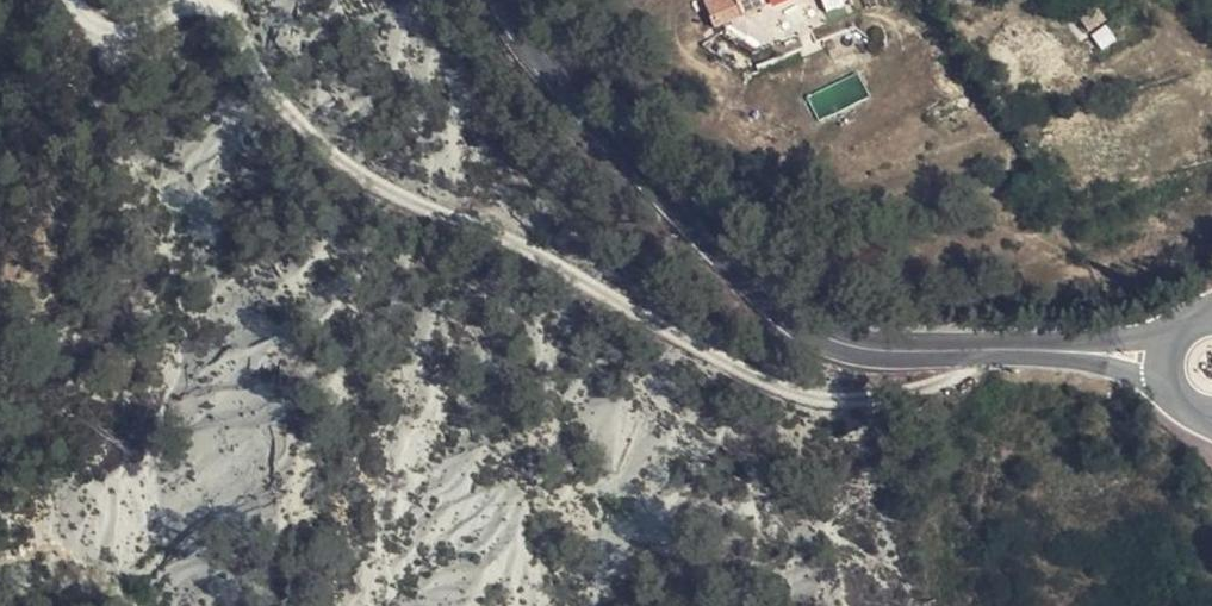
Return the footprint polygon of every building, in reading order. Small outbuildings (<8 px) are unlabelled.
[(737,1),(751,32),(773,21),(767,8),(763,0),(740,0),(737,1)] [(1070,4),(1089,44),(1108,34),(1092,0),(1079,0),(1070,4)]
